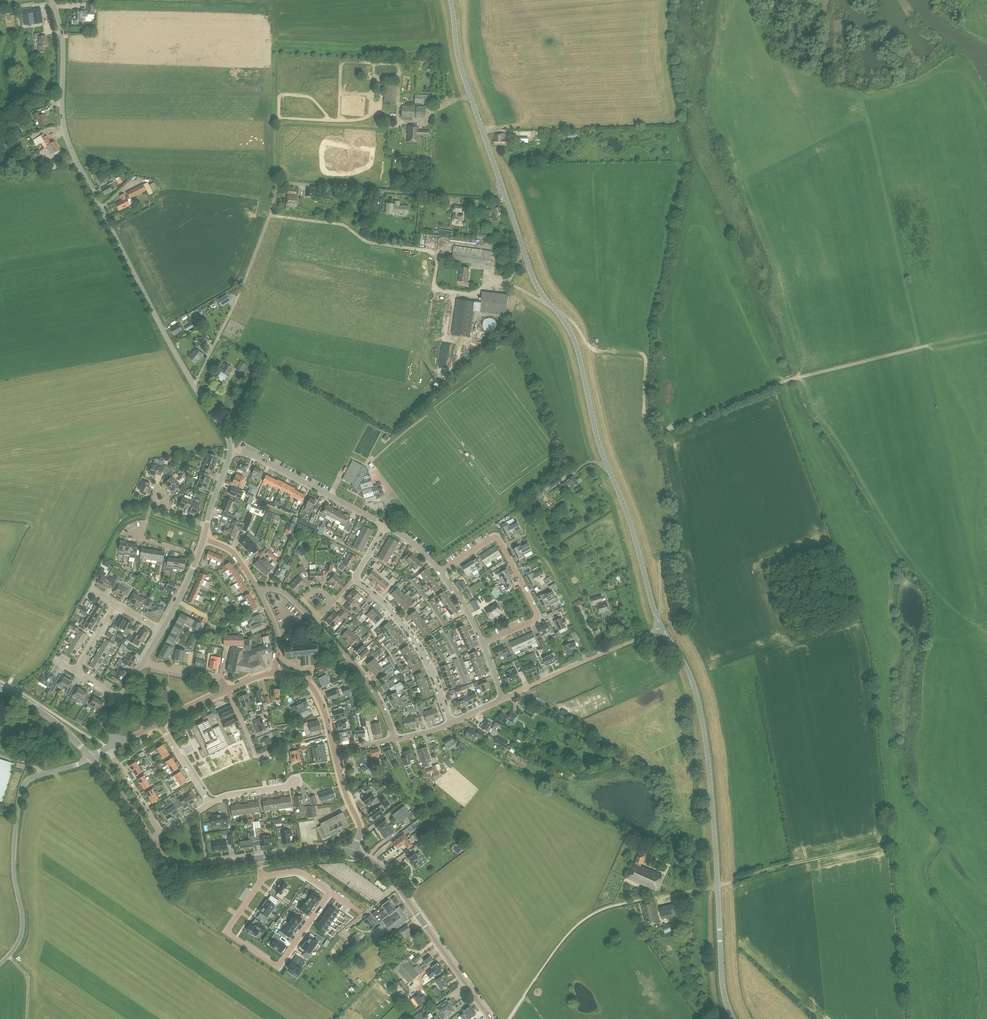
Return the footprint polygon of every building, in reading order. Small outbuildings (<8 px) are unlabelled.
[(95,14),(95,11),(95,7),(95,3),(87,3),(87,10),(82,11),(74,10),(74,21),(74,24),(78,24),(78,21),(82,21),(82,17),(88,17),(88,14),(95,14)] [(24,15),(25,26),(43,23),(41,12),(24,14),(24,15)] [(46,36),(40,37),(38,37),(38,39),(39,46),(38,46),(39,51),(43,50),(42,46),(47,46),(46,36)] [(385,86),(384,90),(384,102),(395,102),(396,86),(385,85),(385,86)] [(415,94),(414,103),(429,104),(430,95),(415,94)] [(402,106),(401,117),(415,118),(416,107),(402,106)] [(416,106),(416,118),(425,119),(426,107),(416,106)] [(40,116),(39,112),(33,115),(35,120),(39,119),(41,126),(48,124),(45,114),(40,116)] [(418,130),(418,126),(408,126),(407,141),(418,142),(418,135),(430,136),(430,131),(418,130)] [(55,141),(52,143),(47,136),(46,137),(44,134),(41,135),(36,139),(33,140),(36,146),(39,144),(44,141),(47,146),(50,144),(56,153),(60,150),(55,141)] [(494,144),(503,144),(503,145),(509,144),(509,134),(505,134),(505,137),(503,137),(502,134),(495,134),(495,138),(494,138),(494,144)] [(100,173),(96,175),(101,184),(105,182),(100,173)] [(154,182),(148,185),(152,192),(158,189),(154,182)] [(115,189),(112,184),(109,186),(109,185),(102,188),(105,194),(112,191),(115,189)] [(126,192),(128,197),(129,199),(147,190),(145,187),(144,184),(126,192)] [(130,206),(127,200),(126,197),(124,194),(120,196),(122,200),(119,201),(119,202),(116,204),(119,210),(126,207),(126,208),(130,206)] [(288,195),(286,206),(296,207),(298,196),(288,195)] [(402,216),(405,216),(406,214),(408,214),(409,211),(409,207),(399,206),(400,204),(395,204),(395,205),(393,205),(393,204),(387,203),(386,213),(392,213),(392,212),(402,213),(402,216)] [(492,208),(495,217),(497,216),(502,214),(499,205),(494,207),(492,208)] [(458,212),(456,211),(456,214),(454,214),(452,223),(462,225),(463,215),(458,215),(458,212)] [(491,251),(453,246),(451,261),(472,264),(471,267),(488,270),(489,266),(491,251)] [(459,281),(468,282),(469,276),(468,275),(469,268),(461,267),(459,281)] [(480,312),(506,315),(509,295),(482,292),(480,312)] [(226,294),(218,300),(222,307),(231,301),(226,294)] [(475,303),(459,301),(454,336),(470,338),(475,303)] [(484,321),(483,322),(483,323),(483,324),(483,325),(483,326),(483,327),(483,328),(483,329),(484,329),(484,330),(485,330),(485,331),(486,331),(487,332),(488,332),(489,332),(490,332),(491,332),(492,332),(493,331),(494,331),(494,330),(495,330),(495,329),(496,329),(496,328),(496,327),(496,326),(497,326),(497,325),(497,324),(496,324),(496,323),(496,322),(495,321),(495,320),(494,320),(494,319),(493,319),(492,319),(492,318),(491,318),(490,318),(489,318),(488,318),(487,318),(487,319),(486,319),(485,320),(484,320),(484,321)] [(175,335),(184,329),(181,323),(171,329),(175,335)] [(203,346),(210,338),(204,333),(198,341),(203,346)] [(196,364),(203,355),(196,349),(189,358),(196,364)] [(242,373),(247,365),(241,362),(236,369),(242,373)] [(229,376),(229,375),(233,369),(225,363),(221,370),(220,370),(216,377),(225,383),(229,376)] [(205,462),(215,466),(218,460),(213,458),(214,455),(207,453),(204,462),(205,462)] [(352,460),(343,478),(342,478),(342,479),(352,484),(349,490),(359,495),(364,498),(366,504),(377,500),(376,497),(374,497),(371,485),(372,485),(370,476),(367,468),(362,466),(363,465),(352,460)] [(151,469),(149,468),(147,472),(150,473),(149,475),(155,477),(156,474),(160,476),(161,474),(164,465),(153,462),(151,469)] [(213,471),(215,466),(205,462),(204,462),(201,470),(208,472),(209,469),(213,471)] [(246,471),(248,465),(241,462),(238,469),(243,471),(242,474),(249,477),(250,475),(248,474),(248,472),(246,471)] [(259,475),(261,470),(255,467),(252,474),(251,477),(257,479),(256,481),(259,482),(262,476),(259,475)] [(197,480),(209,484),(211,479),(206,477),(207,474),(201,472),(197,480)] [(232,483),(241,487),(244,478),(236,474),(232,483)] [(263,481),(268,484),(270,482),(272,478),(266,475),(263,481)] [(172,484),(176,480),(172,476),(164,484),(168,488),(172,484)] [(567,488),(569,490),(569,491),(570,491),(571,491),(574,489),(573,488),(579,484),(576,480),(576,479),(574,476),(564,483),(567,488)] [(552,487),(562,480),(560,477),(550,484),(552,487)] [(270,482),(268,484),(274,487),(275,486),(277,481),(272,478),(270,482)] [(145,495),(146,493),(149,494),(151,489),(149,488),(151,485),(148,484),(142,480),(138,489),(143,491),(142,493),(145,495)] [(180,485),(176,480),(172,484),(168,488),(172,493),(180,485)] [(207,490),(209,484),(197,480),(194,489),(201,491),(202,488),(207,490)] [(280,489),(283,482),(278,480),(277,481),(275,486),(280,489)] [(286,492),(289,485),(283,482),(280,489),(286,492)] [(294,488),(289,485),(286,492),(291,494),(294,489),(294,488)] [(241,498),(243,492),(240,491),(232,488),(230,494),(241,498)] [(298,495),(299,492),(294,489),(291,494),(290,496),(296,499),(298,495)] [(540,490),(536,494),(539,498),(544,495),(540,490)] [(305,495),(299,492),(298,495),(296,499),(295,500),(295,501),(297,502),(298,501),(299,500),(302,502),(305,495)] [(186,505),(188,507),(191,500),(183,497),(181,502),(178,501),(177,504),(179,505),(178,508),(184,510),(186,505)] [(221,509),(228,512),(233,501),(232,501),(229,499),(226,498),(221,509)] [(305,506),(311,509),(310,511),(313,513),(316,507),(313,505),(315,501),(310,498),(305,506)] [(191,500),(188,507),(191,508),(189,513),(195,515),(196,513),(198,514),(200,510),(197,509),(200,504),(191,500)] [(326,517),(327,515),(331,507),(326,504),(324,508),(323,510),(320,509),(316,515),(319,517),(325,519),(325,518),(326,517)] [(331,507),(327,515),(331,518),(335,510),(333,508),(333,507),(331,506),(331,507)] [(335,510),(331,518),(336,520),(340,510),(339,510),(339,511),(338,511),(335,510)] [(343,512),(340,510),(336,520),(340,522),(341,523),(345,515),(342,514),(342,512),(343,512)] [(265,517),(272,520),(274,514),(268,512),(265,517)] [(244,525),(242,529),(246,531),(247,528),(249,528),(252,521),(250,520),(252,516),(248,514),(244,524),(244,525)] [(346,530),(349,525),(347,523),(348,521),(350,517),(345,514),(345,515),(341,523),(340,525),(345,527),(344,529),(346,530)] [(223,533),(230,536),(236,521),(229,518),(223,516),(221,519),(227,521),(223,533)] [(512,533),(520,529),(521,529),(518,523),(517,523),(516,521),(517,521),(515,518),(513,519),(515,522),(508,525),(512,533)] [(297,523),(306,528),(308,523),(299,519),(297,523)] [(240,522),(239,522),(236,521),(230,536),(231,536),(235,538),(238,529),(240,524),(240,522)] [(289,521),(286,528),(292,531),(295,523),(289,521)] [(309,523),(307,527),(315,532),(317,527),(309,523)] [(513,534),(512,533),(508,525),(502,528),(507,537),(513,534)] [(364,526),(361,531),(370,536),(373,530),(364,526)] [(370,536),(361,531),(358,536),(367,541),(370,536)] [(245,548),(252,540),(247,535),(240,543),(245,548)] [(358,536),(355,541),(365,546),(367,541),(358,536)] [(390,537),(387,542),(396,548),(399,542),(390,537)] [(121,552),(124,552),(126,543),(126,541),(120,540),(119,547),(118,550),(119,550),(119,551),(121,552)] [(258,544),(258,545),(257,545),(252,540),(245,548),(250,553),(251,551),(255,548),(257,550),(259,548),(264,542),(262,540),(258,544)] [(365,546),(355,541),(352,547),(362,552),(365,546)] [(387,542),(384,547),(393,553),(396,548),(387,542)] [(520,547),(524,555),(532,551),(531,549),(528,543),(523,545),(520,547)] [(264,546),(259,552),(262,555),(267,549),(264,546)] [(496,546),(490,549),(496,558),(501,555),(496,546)] [(520,547),(519,546),(513,549),(518,558),(524,555),(520,547)] [(384,547),(381,553),(390,558),(393,553),(384,547)] [(345,558),(354,564),(358,558),(352,555),(354,552),(348,549),(347,552),(348,553),(345,558)] [(496,558),(490,549),(485,553),(491,562),(496,558)] [(209,565),(211,566),(216,554),(208,551),(206,557),(211,559),(209,565)] [(390,558),(381,553),(378,558),(387,563),(390,558)] [(491,562),(485,553),(480,556),(486,565),(491,562)] [(216,554),(211,566),(214,567),(216,561),(221,563),(223,557),(216,554)] [(410,565),(416,559),(412,554),(408,558),(406,555),(402,560),(404,562),(403,563),(405,565),(407,562),(410,565)] [(291,560),(286,557),(283,563),(285,564),(283,567),(280,566),(274,575),(281,579),(287,570),(288,571),(290,566),(288,565),(291,560)] [(172,568),(174,559),(168,558),(167,563),(164,562),(163,571),(166,572),(167,571),(172,572),(172,568)] [(254,565),(258,569),(264,562),(266,560),(264,558),(262,561),(260,559),(254,565)] [(340,563),(338,565),(344,569),(346,566),(351,569),(354,564),(345,558),(342,564),(340,563)] [(472,561),(477,569),(482,566),(477,558),(472,561)] [(421,563),(416,559),(410,565),(412,568),(411,569),(415,573),(419,569),(417,567),(421,563)] [(262,572),(268,566),(269,565),(270,563),(266,560),(264,562),(258,569),(262,572)] [(477,569),(472,561),(467,564),(472,573),(474,575),(479,572),(477,569)] [(229,572),(234,569),(230,562),(225,565),(227,570),(222,573),(224,576),(229,572)] [(372,579),(379,571),(377,569),(379,566),(375,562),(371,567),(374,569),(368,576),(372,579)] [(262,572),(266,576),(272,569),(274,567),(270,563),(269,565),(268,566),(262,572)] [(467,576),(472,573),(467,564),(462,567),(467,576)] [(97,582),(102,585),(106,578),(105,577),(106,574),(103,572),(105,569),(102,567),(97,575),(100,577),(97,582)] [(498,574),(501,579),(509,574),(507,569),(503,571),(501,568),(494,572),(496,575),(498,574)] [(233,579),(239,575),(234,569),(229,572),(224,576),(225,578),(231,574),(233,579)] [(381,573),(379,571),(372,579),(377,583),(386,571),(384,569),(381,573)] [(423,578),(429,574),(425,569),(419,574),(423,578)] [(537,581),(545,577),(542,571),(541,569),(533,573),(537,581)] [(377,583),(381,586),(387,578),(385,576),(388,573),(386,571),(377,583)] [(203,582),(209,585),(210,583),(204,580),(207,575),(201,573),(198,580),(203,582)] [(328,581),(333,586),(340,578),(335,573),(328,581)] [(538,582),(537,581),(533,573),(527,576),(532,585),(536,583),(538,582)] [(423,578),(427,583),(433,578),(429,574),(423,578)] [(509,574),(501,579),(503,584),(511,580),(512,580),(509,574)] [(113,585),(114,583),(118,578),(118,577),(115,575),(113,578),(110,576),(108,579),(106,578),(102,585),(107,589),(110,584),(113,585)] [(238,585),(243,582),(239,575),(233,579),(236,583),(231,586),(232,589),(238,585)] [(298,576),(294,581),(301,589),(306,584),(298,576)] [(387,578),(381,586),(385,590),(391,582),(393,584),(397,580),(393,576),(390,580),(387,578)] [(118,578),(114,583),(117,584),(113,592),(118,595),(123,586),(121,584),(123,581),(118,578)] [(340,578),(333,586),(338,590),(345,582),(340,578)] [(427,583),(431,588),(437,583),(433,578),(427,583)] [(208,588),(209,585),(203,582),(198,580),(194,587),(200,590),(202,585),(208,588)] [(466,592),(468,591),(465,588),(464,586),(466,585),(466,584),(464,581),(462,581),(461,582),(459,580),(455,584),(461,591),(463,589),(466,592)] [(515,585),(512,580),(511,580),(503,584),(506,589),(515,585)] [(301,589),(294,581),(289,586),(297,593),(301,589)] [(247,589),(243,582),(238,585),(232,589),(234,591),(239,588),(242,592),(247,589)] [(391,595),(394,599),(401,592),(397,588),(400,585),(398,583),(393,587),(396,590),(391,595)] [(437,583),(431,588),(435,593),(440,588),(437,583)] [(127,591),(130,592),(132,588),(133,587),(128,584),(126,587),(123,586),(118,595),(123,598),(127,591)] [(198,594),(200,590),(194,587),(191,594),(197,597),(203,600),(204,597),(198,594)] [(128,601),(134,604),(139,596),(136,594),(137,591),(132,588),(130,592),(128,594),(131,596),(128,601)] [(349,594),(357,601),(361,596),(353,589),(349,594)] [(437,596),(440,601),(446,596),(443,591),(437,596)] [(544,595),(548,603),(549,603),(550,605),(558,601),(557,599),(556,597),(553,591),(544,595)] [(394,599),(398,602),(405,596),(404,595),(401,592),(394,599)] [(241,603),(242,606),(248,603),(252,601),(253,600),(250,593),(244,596),(246,600),(241,603)] [(405,596),(398,602),(402,606),(409,600),(406,596),(408,594),(407,593),(404,595),(405,596)] [(197,597),(191,594),(188,602),(193,604),(195,600),(201,602),(203,600),(197,597)] [(356,603),(357,601),(349,594),(348,595),(345,599),(348,602),(344,607),(350,612),(352,610),(351,609),(355,605),(355,604),(356,603)] [(543,606),(548,603),(544,595),(544,594),(538,597),(543,606)] [(597,603),(597,604),(600,614),(609,611),(606,602),(602,603),(602,601),(603,601),(601,595),(602,595),(601,595),(591,598),(591,599),(591,598),(593,604),(597,603)] [(139,596),(134,604),(140,608),(143,603),(145,605),(149,598),(147,597),(145,599),(139,596)] [(446,596),(440,601),(444,606),(450,601),(446,596)] [(152,609),(150,612),(158,617),(163,609),(155,604),(152,603),(153,602),(150,600),(146,606),(149,608),(152,609)] [(248,603),(242,606),(243,609),(249,606),(251,610),(257,608),(253,600),(252,601),(248,603)] [(413,603),(409,600),(402,606),(406,610),(411,605),(413,607),(418,603),(415,601),(413,603)] [(577,609),(578,608),(578,609),(582,606),(583,606),(579,600),(574,603),(577,609)] [(447,611),(453,606),(450,601),(444,606),(447,611)] [(496,603),(486,609),(491,619),(502,612),(496,603)] [(92,610),(99,614),(103,609),(95,604),(92,610)] [(457,611),(453,606),(447,611),(451,616),(457,611)] [(366,615),(371,620),(378,613),(376,611),(376,610),(373,607),(366,615)] [(505,612),(510,620),(515,617),(510,609),(505,612)] [(96,620),(99,614),(92,610),(88,615),(96,620)] [(330,616),(337,623),(340,621),(344,617),(345,617),(347,615),(342,610),(337,614),(334,611),(332,613),(330,616)] [(88,615),(85,613),(82,611),(80,613),(85,616),(84,616),(87,618),(85,620),(93,625),(95,622),(96,623),(97,620),(96,620),(88,615)] [(408,616),(412,621),(419,616),(415,611),(408,616)] [(173,661),(183,663),(185,651),(185,649),(177,648),(174,646),(186,624),(193,628),(192,630),(195,631),(197,632),(198,630),(201,626),(201,624),(181,613),(179,617),(180,618),(179,620),(178,619),(174,627),(175,627),(174,629),(173,629),(158,656),(160,659),(167,660),(168,657),(169,657),(170,657),(170,656),(170,655),(169,655),(170,654),(174,656),(173,661)] [(378,613),(371,620),(375,624),(383,616),(379,613),(379,614),(378,613)] [(252,617),(253,619),(251,620),(252,621),(250,622),(250,623),(246,625),(248,629),(250,628),(251,630),(254,629),(255,632),(263,628),(261,623),(263,622),(260,614),(252,617)] [(252,618),(250,615),(248,616),(239,620),(241,623),(252,618)] [(444,620),(441,615),(439,617),(438,617),(444,625),(448,621),(446,618),(444,620)] [(333,628),(337,623),(330,616),(325,621),(333,628)] [(423,621),(419,616),(412,621),(416,626),(423,621)] [(121,628),(126,621),(121,617),(117,623),(115,621),(112,627),(114,628),(116,625),(120,628),(121,628)] [(566,627),(565,624),(567,624),(565,620),(563,621),(562,618),(554,621),(558,631),(566,627)] [(93,625),(85,620),(82,625),(79,623),(77,626),(84,630),(85,627),(90,630),(93,625)] [(131,624),(126,621),(121,628),(125,630),(123,633),(127,636),(131,631),(128,629),(131,624)] [(420,631),(427,626),(423,621),(416,626),(420,631)] [(382,627),(386,632),(392,627),(388,622),(382,627)] [(541,637),(542,636),(544,635),(544,634),(550,631),(549,630),(550,629),(548,625),(547,625),(547,624),(538,629),(540,634),(541,637)] [(343,629),(343,630),(345,632),(341,636),(346,640),(353,633),(349,628),(350,627),(347,625),(345,627),(343,629)] [(460,634),(467,630),(464,625),(457,628),(460,634)] [(431,631),(427,626),(420,631),(424,636),(431,631)] [(395,633),(396,632),(392,627),(386,632),(390,637),(395,633)] [(77,633),(76,636),(84,640),(87,635),(75,628),(74,631),(77,633)] [(148,632),(141,629),(137,635),(134,633),(130,641),(134,644),(137,638),(142,642),(148,632)] [(469,636),(467,630),(460,634),(462,639),(466,637),(469,636)] [(400,637),(396,632),(395,633),(390,637),(394,642),(400,637)] [(532,632),(527,635),(531,645),(537,642),(532,632)] [(196,635),(193,633),(186,647),(189,648),(196,635)] [(355,635),(353,633),(346,640),(350,645),(355,640),(357,642),(362,638),(357,633),(355,635)] [(250,640),(244,640),(244,636),(224,635),(224,646),(232,646),(232,647),(227,671),(238,673),(239,671),(251,673),(251,674),(266,669),(261,655),(272,652),(268,636),(262,637),(264,645),(251,649),(250,646),(250,640)] [(527,635),(521,638),(526,647),(531,645),(527,635)] [(84,640),(76,636),(74,638),(70,636),(69,639),(81,646),(84,640)] [(466,637),(462,639),(465,644),(472,641),(469,636),(466,637)] [(404,642),(400,637),(394,642),(398,647),(404,642)] [(426,642),(429,647),(436,643),(433,638),(426,642)] [(526,647),(521,638),(515,640),(520,650),(526,647)] [(71,644),(69,646),(78,651),(81,646),(69,639),(67,641),(71,644)] [(105,639),(102,644),(114,651),(116,649),(112,647),(114,644),(115,645),(117,642),(111,639),(110,642),(105,639)] [(520,650),(515,640),(510,643),(514,652),(520,650)] [(303,642),(300,642),(299,641),(299,642),(295,642),(295,641),(294,642),(295,642),(291,643),(289,642),(290,643),(290,647),(284,647),(284,652),(285,657),(286,657),(292,656),(292,657),(293,657),(293,656),(296,656),(296,657),(297,657),(297,656),(300,655),(300,656),(301,656),(301,655),(302,655),(303,665),(303,666),(308,665),(307,655),(309,654),(309,655),(309,654),(313,654),(313,655),(314,655),(314,654),(317,653),(317,655),(318,655),(318,653),(320,651),(321,651),(321,650),(320,650),(320,647),(321,647),(320,646),(319,647),(317,645),(317,643),(317,642),(313,642),(313,641),(304,641),(303,641),(303,642)] [(461,649),(466,647),(468,650),(475,647),(472,641),(465,644),(460,647),(461,649)] [(574,642),(570,644),(570,643),(564,646),(568,656),(575,653),(574,651),(577,649),(574,642)] [(358,654),(366,648),(362,643),(359,646),(354,649),(358,654)] [(432,652),(439,648),(440,648),(439,646),(438,647),(436,643),(429,647),(432,652)] [(114,651),(102,644),(99,649),(107,654),(109,652),(113,654),(114,651)] [(506,656),(511,654),(508,647),(505,648),(504,645),(493,650),(497,658),(505,654),(506,656)] [(78,651),(69,646),(68,649),(64,647),(62,650),(75,657),(78,651)] [(409,652),(410,651),(407,646),(400,650),(403,656),(409,652)] [(129,660),(133,662),(136,657),(130,654),(132,651),(126,648),(124,652),(127,654),(125,657),(129,660)] [(370,652),(366,648),(358,654),(362,659),(370,652)] [(375,652),(372,655),(375,658),(383,652),(380,648),(379,649),(375,652)] [(435,658),(442,654),(439,648),(432,652),(435,658)] [(99,649),(96,655),(108,662),(110,659),(106,657),(107,655),(107,654),(99,649)] [(406,661),(413,657),(410,651),(409,652),(403,656),(406,661)] [(469,654),(471,659),(478,657),(476,651),(469,654)] [(529,655),(532,661),(538,658),(535,652),(529,655)] [(197,653),(196,659),(195,665),(204,667),(205,661),(202,660),(203,654),(197,653)] [(445,659),(442,654),(435,658),(439,663),(445,659)] [(550,654),(546,656),(546,657),(543,659),(546,666),(556,661),(553,654),(551,655),(550,654)] [(108,662),(96,655),(93,660),(101,665),(103,662),(106,665),(108,662)] [(211,660),(209,668),(210,668),(210,669),(212,669),(213,668),(216,669),(217,662),(220,663),(221,658),(214,656),(213,661),(211,660)] [(119,659),(117,663),(118,663),(123,666),(125,667),(126,665),(130,667),(133,662),(129,660),(125,657),(123,661),(119,659)] [(406,661),(409,666),(412,665),(416,662),(413,657),(406,661)] [(478,657),(471,659),(473,665),(480,662),(478,657)] [(367,665),(370,670),(374,667),(378,664),(374,659),(367,665)] [(99,668),(101,665),(93,660),(89,665),(102,673),(103,670),(99,668)] [(328,664),(326,660),(315,666),(317,670),(328,664)] [(374,667),(370,670),(374,675),(382,669),(380,667),(383,665),(381,662),(378,664),(374,667)] [(416,662),(412,665),(409,666),(412,672),(413,672),(418,669),(420,668),(416,662)] [(480,662),(473,665),(476,671),(483,668),(480,662)] [(118,663),(117,663),(115,666),(119,669),(116,672),(124,677),(127,672),(121,669),(123,666),(118,663)] [(393,666),(391,663),(383,668),(385,672),(391,667),(393,666)] [(537,670),(534,663),(525,667),(528,674),(537,670)] [(448,670),(450,670),(448,664),(440,667),(443,672),(448,670)] [(483,668),(476,671),(478,676),(479,679),(483,678),(482,675),(485,674),(483,668)] [(507,675),(509,678),(508,678),(509,681),(510,681),(520,677),(517,671),(516,669),(514,668),(511,670),(512,673),(507,675)] [(412,675),(413,676),(414,675),(417,681),(424,678),(422,672),(420,673),(419,671),(418,669),(413,672),(412,672),(411,673),(412,675)] [(124,677),(116,672),(113,670),(111,673),(108,677),(114,681),(116,678),(121,682),(124,677)] [(318,678),(320,681),(327,678),(326,674),(326,675),(324,670),(319,672),(320,674),(319,674),(319,675),(318,675),(318,676),(318,677),(318,678)] [(452,675),(450,670),(448,670),(443,672),(445,678),(452,675)] [(56,679),(54,678),(55,676),(48,672),(46,676),(43,674),(42,677),(39,681),(48,686),(51,688),(52,685),(56,679)] [(344,675),(331,681),(333,685),(346,679),(344,675)] [(385,683),(389,681),(386,675),(378,680),(381,686),(385,683)] [(454,681),(452,675),(445,678),(447,684),(454,681)] [(57,680),(54,686),(56,687),(58,684),(63,687),(68,678),(63,676),(61,680),(60,681),(57,680)] [(68,678),(63,687),(67,689),(65,693),(68,695),(72,689),(73,687),(70,685),(73,681),(68,678)] [(320,681),(319,682),(321,684),(323,687),(327,685),(326,684),(330,682),(327,678),(320,681)] [(417,681),(419,687),(424,685),(426,684),(424,678),(417,681)] [(394,686),(395,688),(402,685),(400,682),(395,685),(394,682),(392,679),(389,681),(385,683),(381,686),(385,691),(394,686)] [(480,680),(474,683),(475,686),(476,690),(480,688),(481,691),(482,692),(483,692),(484,692),(484,691),(484,690),(490,688),(488,682),(482,684),(480,680)] [(454,681),(447,684),(449,689),(456,687),(454,681)] [(424,685),(419,687),(421,693),(429,690),(426,684),(424,685)] [(344,694),(354,691),(351,685),(342,689),(344,694)] [(71,699),(76,702),(76,700),(78,698),(83,690),(78,687),(75,693),(72,691),(69,697),(71,698),(71,699)] [(279,700),(279,689),(271,689),(271,700),(271,703),(275,703),(275,700),(279,700)] [(340,696),(338,689),(335,690),(332,691),(332,692),(327,694),(330,700),(338,697),(340,696)] [(87,693),(83,690),(78,698),(83,701),(81,703),(84,705),(87,700),(84,698),(87,693)] [(261,695),(260,690),(258,691),(258,690),(258,691),(255,691),(254,692),(257,703),(263,701),(262,698),(262,697),(261,697),(261,696),(261,695)] [(431,696),(429,690),(421,693),(424,699),(431,696)] [(391,702),(399,698),(396,692),(388,696),(391,702)] [(475,693),(470,696),(473,703),(479,700),(475,693)] [(251,704),(248,694),(238,697),(241,708),(246,706),(249,705),(251,704)] [(89,704),(94,707),(98,699),(93,696),(91,700),(88,699),(83,707),(86,709),(89,704)] [(459,701),(462,708),(467,705),(464,698),(463,696),(458,699),(459,701)] [(473,703),(470,696),(464,698),(467,705),(473,703)] [(399,698),(391,702),(393,708),(400,704),(402,708),(409,705),(408,703),(407,701),(402,703),(399,698)] [(98,699),(94,707),(99,710),(104,702),(98,699)] [(312,712),(307,701),(292,708),(297,719),(312,712)] [(456,710),(462,708),(459,701),(453,703),(456,710)] [(429,710),(433,719),(435,719),(439,718),(436,707),(436,708),(434,704),(431,705),(433,709),(429,710)] [(217,712),(217,713),(215,713),(214,714),(213,712),(202,717),(203,719),(186,727),(191,739),(192,739),(191,738),(193,737),(194,738),(196,737),(202,749),(199,750),(203,758),(236,742),(232,733),(228,736),(224,728),(224,727),(230,725),(230,724),(238,721),(239,721),(238,720),(236,715),(235,714),(234,712),(235,712),(234,711),(234,712),(231,706),(232,706),(231,705),(231,706),(227,707),(224,709),(223,709),(222,709),(222,710),(218,712),(217,712)] [(345,706),(333,710),(336,720),(345,717),(348,716),(345,706)] [(528,709),(525,714),(532,718),(535,713),(528,709)] [(423,712),(424,715),(427,722),(431,721),(431,720),(433,719),(429,710),(423,712)] [(254,727),(263,723),(261,717),(264,716),(262,712),(250,717),(251,721),(252,721),(254,727)] [(500,715),(499,714),(496,718),(505,723),(508,719),(513,722),(517,715),(511,712),(509,715),(502,712),(500,715)] [(409,718),(407,719),(407,718),(406,717),(404,717),(403,718),(403,720),(405,726),(411,725),(412,726),(416,725),(415,721),(418,720),(417,716),(409,718)] [(298,727),(299,727),(300,730),(302,729),(301,727),(308,724),(307,720),(294,725),(295,728),(298,727)] [(318,720),(308,723),(311,732),(321,729),(318,720)] [(482,722),(480,727),(489,732),(491,728),(496,730),(499,724),(494,721),(492,724),(485,720),(484,723),(482,722)] [(381,733),(379,722),(371,724),(374,735),(381,733)] [(265,728),(263,723),(254,727),(255,730),(256,732),(257,736),(270,731),(268,727),(265,728)] [(477,733),(469,728),(465,736),(474,741),(476,736),(481,739),(484,733),(479,730),(477,733)] [(239,730),(241,733),(249,754),(250,758),(253,757),(251,753),(243,732),(242,729),(239,730)] [(354,731),(355,738),(366,737),(365,729),(354,731)] [(350,730),(339,733),(341,741),(349,739),(348,734),(351,734),(350,730)] [(269,737),(272,736),(270,732),(258,737),(259,741),(260,741),(262,746),(271,743),(269,737)] [(446,746),(448,749),(449,748),(451,746),(455,744),(454,741),(451,737),(443,742),(445,745),(446,746)] [(467,746),(460,742),(457,747),(464,751),(467,746)] [(309,746),(312,763),(327,761),(324,743),(309,746)] [(162,752),(166,749),(163,744),(157,748),(155,750),(156,752),(159,751),(160,753),(162,752)] [(427,747),(422,748),(427,763),(431,761),(430,758),(431,758),(427,747)] [(371,750),(369,752),(371,757),(380,753),(378,748),(371,750)] [(427,763),(422,748),(418,750),(422,761),(424,767),(428,766),(427,763)] [(170,755),(166,749),(162,752),(160,753),(163,759),(170,755)] [(387,758),(384,760),(388,769),(392,768),(389,761),(395,758),(398,765),(402,763),(397,754),(394,755),(391,749),(384,752),(387,758)] [(301,750),(298,750),(290,752),(291,758),(292,758),(293,761),(300,760),(300,758),(302,757),(301,752),(301,750)] [(405,766),(411,764),(410,760),(414,759),(413,755),(412,756),(410,750),(403,752),(406,758),(403,759),(405,766)] [(226,765),(237,761),(235,755),(217,761),(220,768),(226,766),(226,765)] [(371,767),(374,766),(371,761),(368,762),(365,756),(357,759),(361,766),(360,767),(362,772),(366,770),(367,772),(368,773),(371,771),(372,770),(371,767)] [(167,764),(169,767),(175,763),(172,758),(166,762),(163,763),(165,766),(167,764)] [(2,802),(14,763),(0,759),(0,801),(2,802)] [(129,766),(132,771),(139,767),(135,762),(129,766)] [(175,763),(169,767),(172,772),(178,768),(175,763)] [(139,767),(132,771),(136,776),(142,772),(139,767)] [(431,775),(430,773),(429,769),(425,770),(425,768),(422,769),(425,778),(431,775)] [(438,771),(432,774),(434,780),(440,777),(438,771)] [(182,777),(183,777),(180,772),(174,775),(177,780),(182,777)] [(147,781),(147,780),(145,778),(144,775),(138,779),(141,784),(147,781)] [(187,782),(183,777),(182,777),(177,780),(180,786),(187,782)] [(147,781),(141,784),(144,790),(150,786),(147,781)] [(362,798),(366,804),(375,797),(371,791),(372,790),(370,787),(365,791),(368,794),(362,798)] [(158,793),(158,792),(157,791),(154,792),(152,789),(146,793),(149,798),(156,794),(158,793)] [(319,794),(322,801),(335,797),(332,789),(319,794)] [(185,795),(184,796),(190,805),(195,802),(193,799),(196,797),(192,791),(189,793),(190,795),(187,797),(185,795)] [(158,792),(158,793),(156,794),(149,798),(153,803),(159,799),(157,796),(160,795),(158,792)] [(307,812),(306,806),(304,807),(304,806),(302,795),(299,796),(298,795),(296,795),(296,796),(295,796),(296,807),(300,806),(301,813),(307,812)] [(190,805),(184,796),(181,798),(182,800),(179,802),(178,800),(177,800),(175,801),(179,808),(182,806),(184,809),(190,805)] [(285,796),(283,797),(285,808),(292,807),(291,797),(285,798),(285,796)] [(382,804),(383,804),(383,805),(383,806),(388,802),(383,796),(379,799),(382,803),(382,804)] [(285,808),(283,797),(281,797),(281,798),(277,799),(278,809),(285,808)] [(271,810),(269,799),(267,799),(267,800),(262,801),(264,811),(271,810)] [(271,799),(269,799),(271,810),(278,809),(277,799),(272,800),(271,799)] [(177,810),(179,808),(175,801),(173,803),(167,806),(171,813),(173,816),(178,812),(177,810)] [(249,803),(245,804),(246,813),(253,812),(251,801),(249,802),(249,803)] [(251,801),(253,812),(260,811),(259,802),(253,802),(253,801),(251,801)] [(232,816),(239,815),(237,803),(235,804),(235,805),(231,806),(232,816)] [(237,803),(239,815),(246,813),(245,804),(240,804),(239,803),(237,803)] [(381,806),(380,805),(378,807),(378,806),(368,814),(371,817),(370,818),(371,819),(372,820),(373,819),(373,820),(383,813),(382,812),(384,811),(381,806)] [(167,819),(173,816),(171,813),(167,806),(165,808),(166,810),(163,812),(161,810),(159,812),(163,818),(166,817),(167,819)] [(398,823),(411,814),(404,806),(392,815),(398,823)] [(343,812),(330,819),(337,832),(338,834),(340,833),(342,830),(340,827),(348,823),(343,812)] [(212,826),(222,824),(222,827),(228,826),(227,818),(222,818),(221,813),(211,815),(212,826)] [(337,832),(330,819),(320,824),(321,825),(318,827),(324,839),(337,832)] [(381,833),(386,829),(389,826),(385,821),(377,827),(377,828),(377,829),(378,831),(379,831),(381,833)] [(386,829),(381,833),(382,835),(382,836),(384,838),(384,837),(385,838),(395,831),(391,825),(389,826),(386,829)] [(277,828),(278,837),(281,836),(282,843),(290,841),(290,835),(293,835),(292,831),(289,831),(285,832),(284,827),(277,828)] [(259,838),(261,846),(269,845),(268,843),(272,842),(270,834),(267,834),(264,835),(264,831),(261,831),(260,828),(256,828),(256,831),(256,832),(257,838),(259,838)] [(392,842),(394,846),(406,837),(404,833),(392,842)] [(406,837),(394,846),(397,849),(404,844),(408,849),(413,845),(406,837)] [(251,839),(249,840),(238,841),(240,849),(253,847),(251,839)] [(226,845),(225,840),(213,842),(214,850),(221,849),(221,850),(227,849),(226,845)] [(408,859),(415,869),(423,864),(420,860),(423,858),(419,851),(415,854),(408,859)] [(639,853),(635,863),(628,879),(656,891),(663,875),(641,865),(645,856),(639,853)] [(275,890),(278,892),(276,895),(282,899),(285,894),(283,892),(287,885),(285,884),(286,883),(283,881),(282,882),(281,881),(279,885),(278,884),(278,885),(279,885),(278,886),(277,886),(278,886),(275,890)] [(313,891),(309,896),(307,895),(317,902),(320,896),(313,891)] [(307,895),(304,899),(314,906),(317,902),(307,895)] [(270,902),(267,900),(263,905),(272,912),(272,911),(271,911),(275,906),(276,904),(277,904),(279,901),(274,897),(270,902)] [(314,906),(304,899),(306,901),(304,904),(302,903),(311,910),(314,906)] [(389,930),(390,930),(394,927),(395,929),(408,919),(398,907),(395,909),(394,908),(392,906),(391,904),(391,903),(390,901),(389,901),(388,901),(375,911),(372,914),(379,923),(380,925),(375,930),(372,932),(378,939),(389,930)] [(641,905),(643,914),(656,911),(654,902),(641,905)] [(302,903),(298,908),(307,915),(311,910),(302,903)] [(272,912),(263,905),(259,911),(265,915),(263,917),(262,917),(260,920),(265,923),(267,920),(267,919),(272,912)] [(664,907),(664,917),(677,916),(677,906),(664,907)] [(336,917),(339,912),(330,907),(327,911),(336,917)] [(294,909),(289,917),(298,924),(302,918),(298,915),(299,913),(294,909)] [(336,917),(327,911),(324,915),(333,921),(336,917)] [(656,911),(643,914),(644,916),(646,926),(659,923),(657,912),(656,911)] [(333,921),(324,915),(322,919),(330,925),(333,921)] [(373,927),(377,924),(375,921),(375,922),(370,915),(363,921),(368,927),(369,928),(367,929),(369,930),(370,929),(372,932),(375,930),(373,927)] [(290,918),(287,922),(295,928),(298,924),(289,917),(288,917),(290,918)] [(330,925),(322,919),(319,923),(327,929),(330,925)] [(255,925),(251,922),(246,929),(249,931),(248,933),(250,935),(251,933),(255,935),(259,930),(263,933),(266,928),(257,922),(256,925),(255,925)] [(283,925),(293,932),(295,928),(287,922),(288,923),(285,926),(283,925)] [(327,929),(319,923),(316,928),(324,934),(327,929)] [(283,925),(279,930),(289,937),(293,932),(283,925)] [(407,925),(396,933),(402,941),(413,933),(409,929),(410,929),(409,928),(409,929),(407,926),(407,925)] [(275,933),(272,936),(275,938),(270,945),(281,953),(286,946),(279,940),(281,938),(275,933)] [(321,941),(323,938),(318,934),(315,937),(317,938),(315,940),(309,936),(306,939),(307,940),(305,942),(314,948),(320,940),(321,941)] [(305,942),(304,944),(303,944),(301,947),(307,951),(305,953),(304,953),(302,956),(308,960),(310,957),(308,955),(310,953),(311,954),(314,948),(305,942)] [(404,955),(399,959),(405,966),(409,971),(403,977),(409,983),(417,977),(420,974),(415,967),(413,965),(409,960),(404,955)] [(425,963),(423,964),(424,966),(422,967),(423,969),(430,964),(430,963),(433,961),(430,956),(423,960),(425,963)] [(290,970),(289,971),(292,973),(293,972),(296,974),(297,973),(300,974),(303,970),(301,968),(305,963),(300,959),(297,965),(292,961),(291,963),(290,963),(288,966),(289,966),(287,968),(289,969),(289,970),(290,969),(290,970)] [(398,970),(403,977),(409,971),(405,966),(399,959),(390,968),(395,972),(398,970)] [(437,976),(444,970),(442,967),(441,966),(441,965),(440,965),(438,963),(438,962),(431,968),(432,969),(427,973),(431,978),(436,974),(437,975),(437,976)] [(418,965),(415,967),(420,974),(423,971),(418,965)] [(435,981),(441,989),(448,985),(442,977),(435,981)] [(362,987),(365,984),(359,978),(356,980),(358,982),(359,984),(362,987)] [(406,992),(410,989),(402,980),(398,983),(406,992)] [(432,990),(436,996),(441,993),(439,989),(437,986),(436,987),(432,990)] [(421,997),(419,994),(415,996),(422,1006),(425,1003),(424,1002),(428,1000),(424,995),(421,997)] [(438,1014),(452,1003),(450,1000),(445,1003),(444,1001),(434,1009),(438,1014)] [(430,1018),(443,1018),(455,1011),(452,1007),(454,1005),(453,1004),(452,1003),(438,1014),(433,1017),(430,1018)] [(473,1011),(470,1007),(463,1012),(463,1013),(460,1015),(460,1016),(458,1017),(459,1018),(462,1018),(463,1018),(469,1014),(473,1011)] [(473,1011),(469,1014),(463,1018),(469,1018),(476,1014),(473,1011)]
